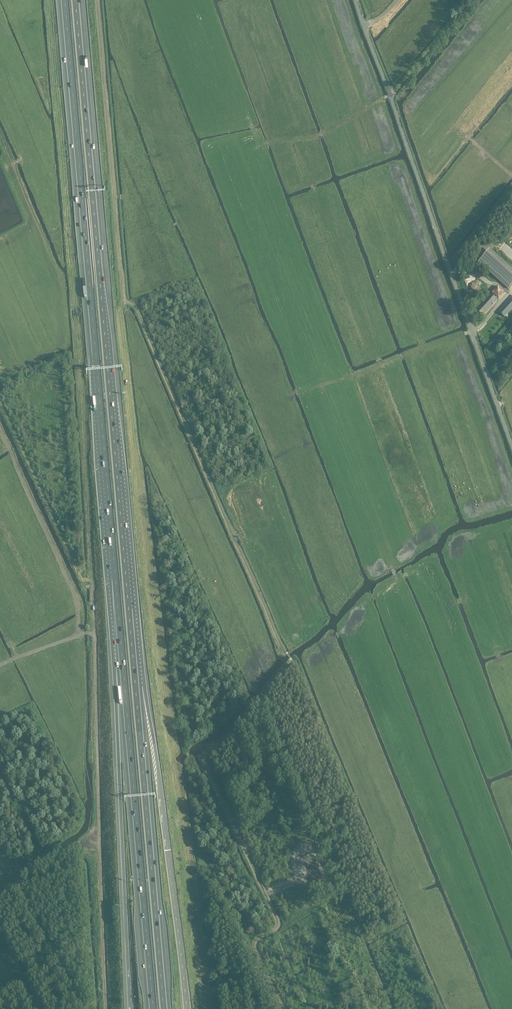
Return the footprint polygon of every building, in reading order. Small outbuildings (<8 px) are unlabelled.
[(506,265),(489,250),(478,262),(508,288),(511,284),(511,271),(506,265)] [(498,284),(492,291),(500,298),(506,291),(498,284)] [(490,294),(487,291),(483,295),(486,298),(475,310),(483,317),(497,301),(490,294)] [(498,312),(505,317),(511,309),(511,297),(498,312)]
